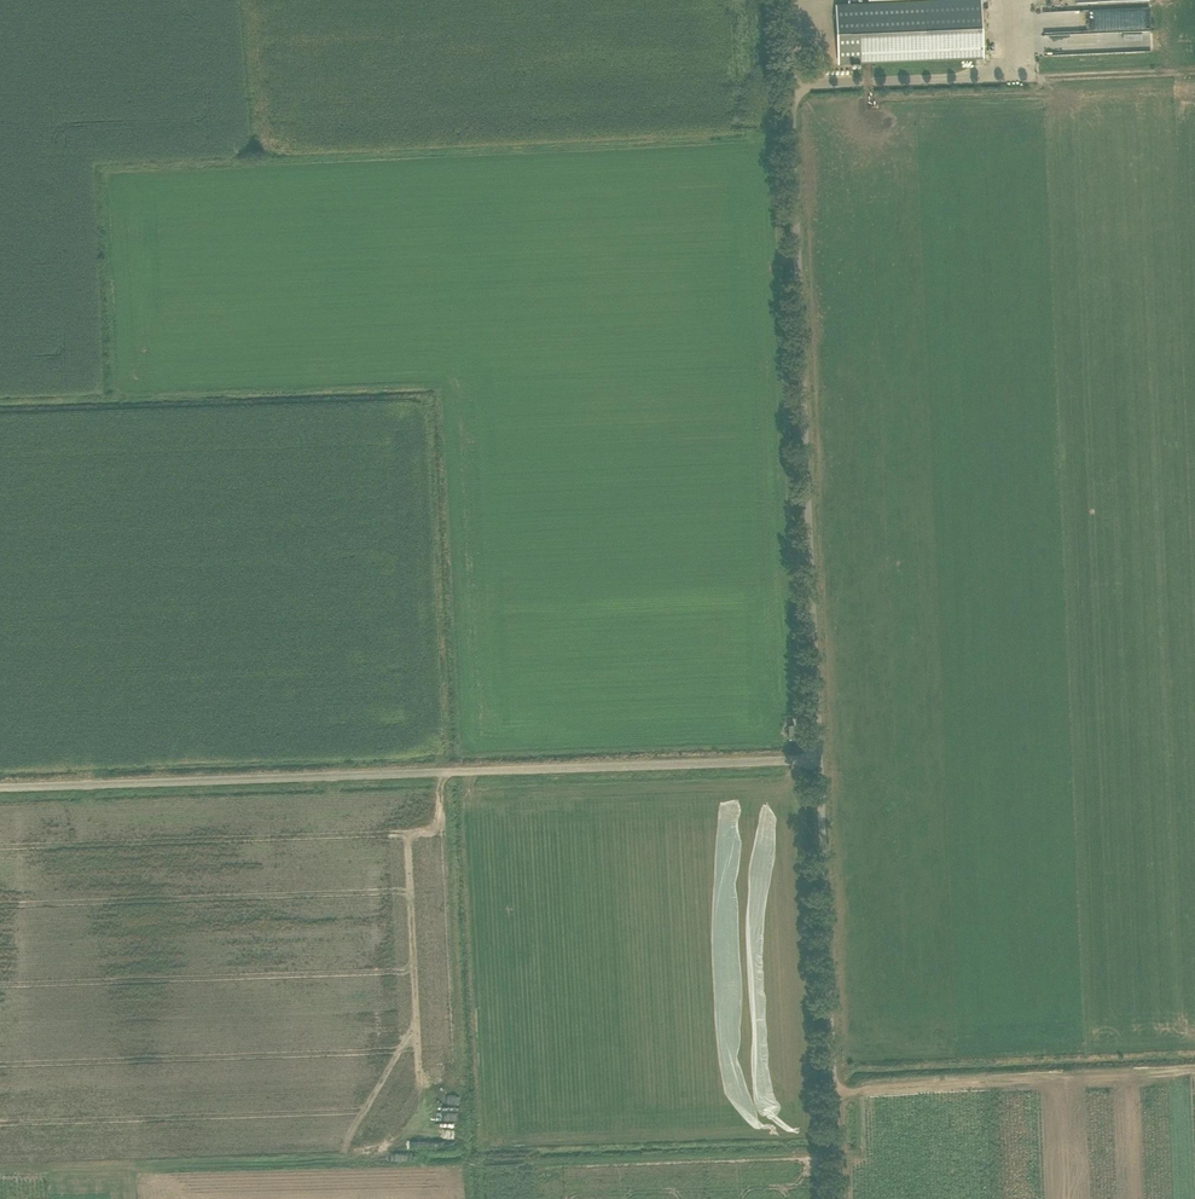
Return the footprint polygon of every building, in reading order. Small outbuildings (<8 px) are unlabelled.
[(980,1),(923,2),(835,5),(836,64),(981,60),(980,1)] [(1076,11),(1077,30),(1141,29),(1140,9),(1105,10),(1105,19),(1097,20),(1097,11),(1076,11)] [(1073,34),(1037,34),(1037,54),(1079,54),(1079,41),(1073,41),(1073,34)]
